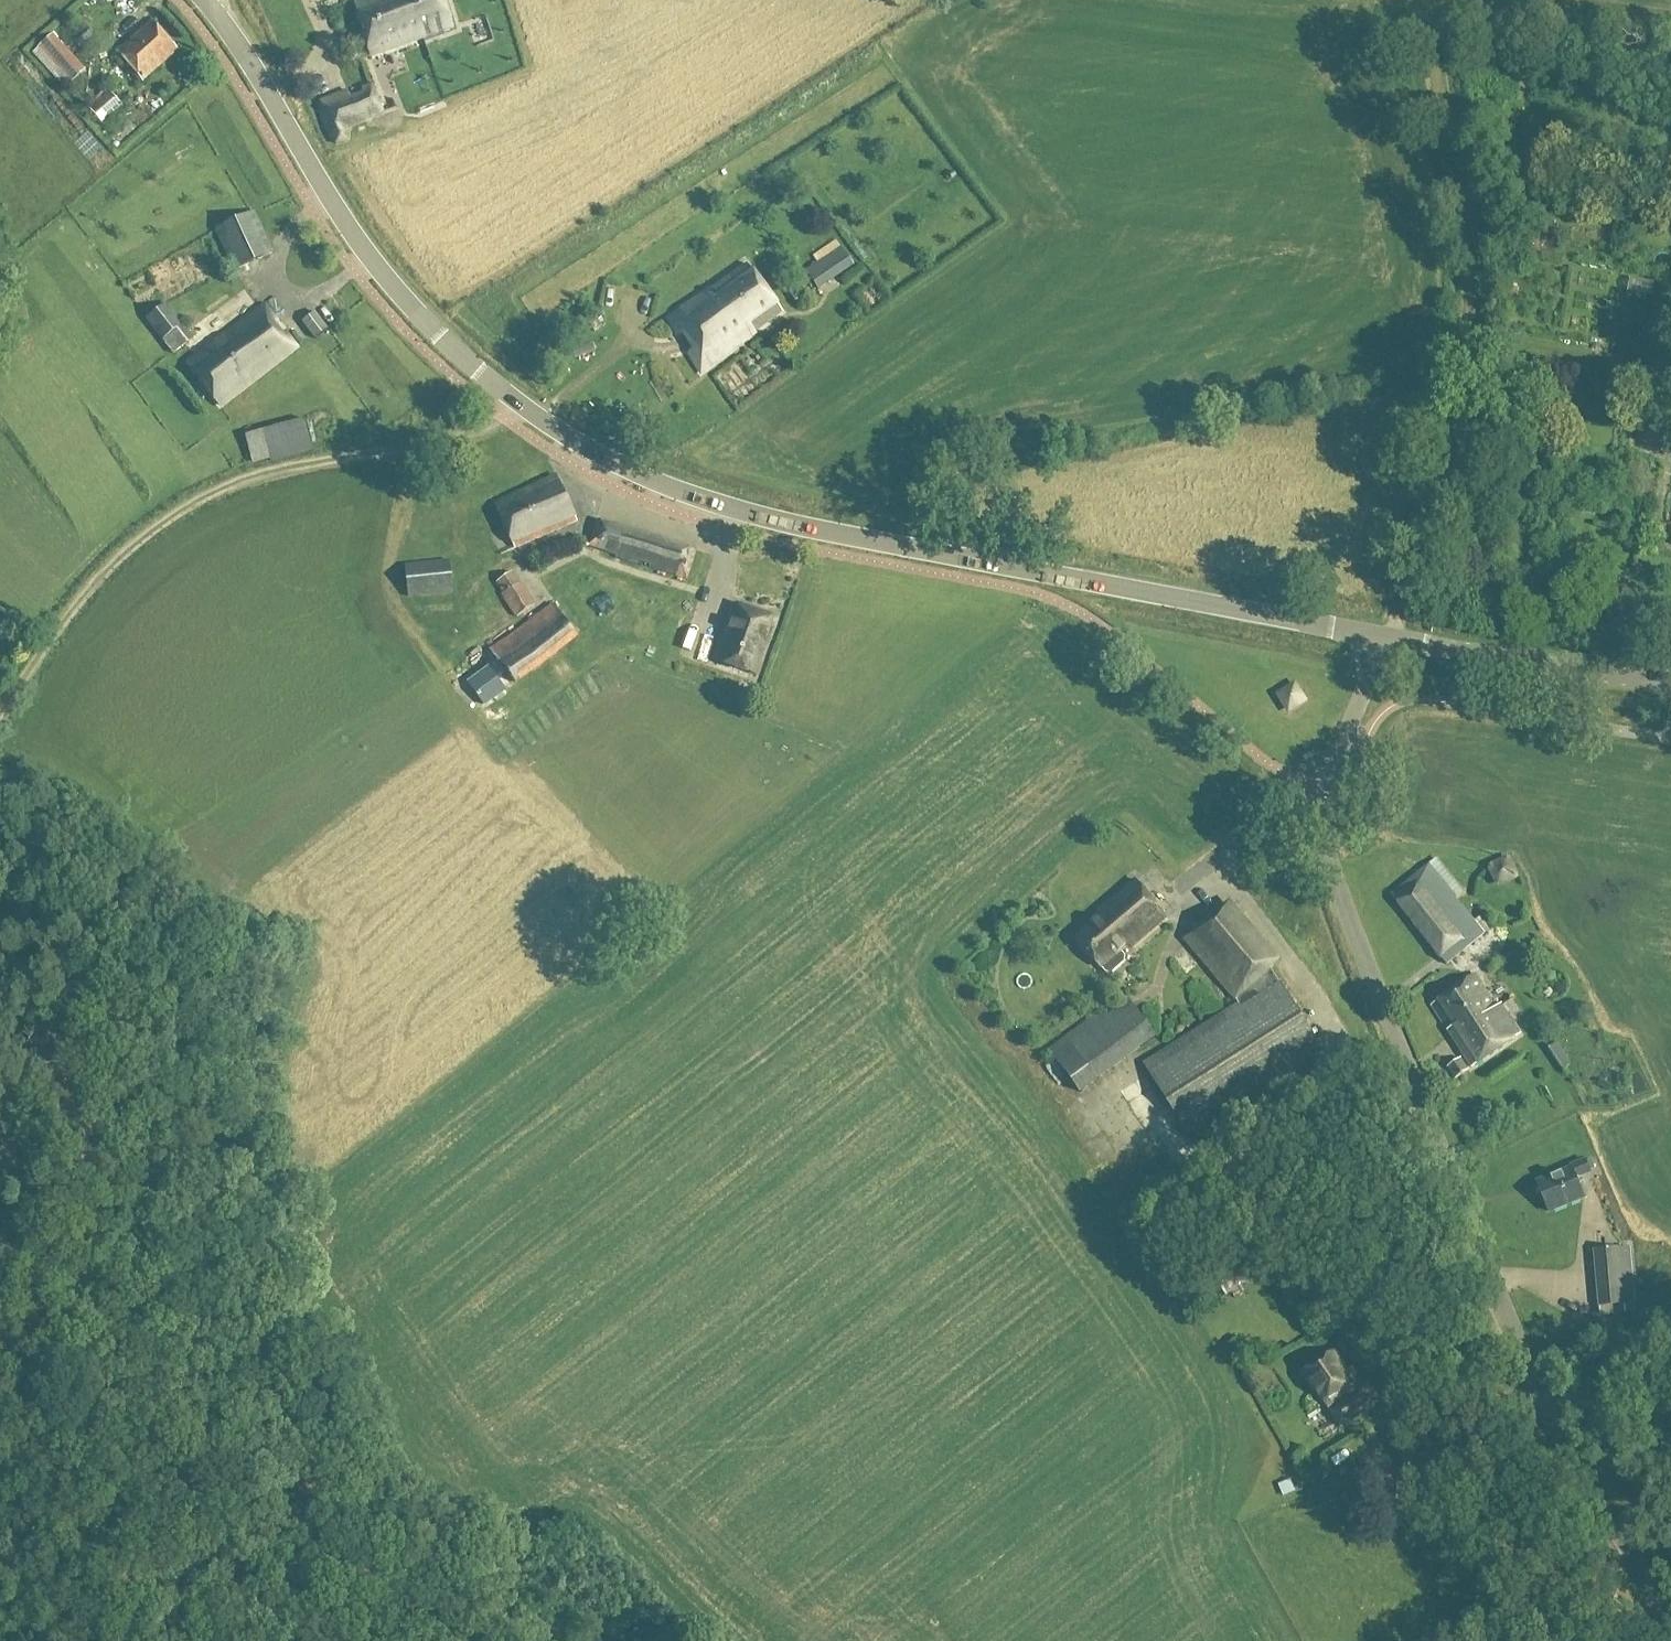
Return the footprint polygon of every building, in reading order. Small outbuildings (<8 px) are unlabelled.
[(372,55),(452,27),(442,0),(361,0),(354,3),(372,55)] [(177,51),(152,22),(119,51),(144,79),(177,51)] [(32,53),(66,88),(72,83),(86,69),(52,33),(38,47),(33,52),(32,53)] [(316,103),(333,146),(349,140),(345,129),(383,114),(371,85),(362,88),(364,93),(350,99),(347,91),(316,103)] [(102,125),(123,106),(110,91),(89,109),(102,125)] [(272,252),(255,213),(217,230),(235,270),(272,252)] [(805,271),(819,291),(855,266),(842,245),(805,271)] [(747,261),(720,281),(665,321),(702,372),(784,312),(747,261)] [(194,337),(166,304),(145,318),(172,354),(194,337)] [(189,363),(220,405),(296,348),(266,307),(189,363)] [(329,329),(315,312),(301,323),(316,340),(329,329)] [(259,464),(316,449),(307,415),(250,430),(259,464)] [(556,476),(496,503),(516,548),(576,522),(556,476)] [(598,519),(595,528),(589,548),(686,578),(695,549),(598,519)] [(450,559),(405,563),(407,597),(453,592),(450,559)] [(637,576),(640,565),(619,560),(616,571),(637,576)] [(497,584),(504,594),(502,596),(517,617),(536,604),(521,582),(520,583),(512,574),(497,584)] [(715,659),(759,674),(777,620),(733,605),(715,659)] [(568,614),(505,653),(516,671),(580,632),(568,614)] [(491,683),(510,668),(493,646),(473,661),(491,683)] [(1430,865),(1392,895),(1444,961),(1482,931),(1430,865)] [(1075,936),(1102,966),(1107,972),(1113,972),(1126,961),(1126,955),(1121,949),(1128,943),(1134,949),(1168,919),(1136,883),(1075,936)] [(1146,1063),(1194,1139),(1326,1056),(1272,971),(1278,966),(1226,906),(1190,937),(1244,1001),(1146,1063)] [(1476,976),(1432,1005),(1472,1065),(1520,1034),(1501,1005),(1497,1008),(1476,976)] [(1059,1053),(1086,1090),(1162,1035),(1136,998),(1059,1053)] [(1558,1041),(1548,1048),(1561,1069),(1571,1062),(1558,1041)] [(1469,1070),(1461,1058),(1447,1068),(1456,1080),(1469,1070)] [(1574,1167),(1537,1181),(1549,1211),(1584,1197),(1577,1178),(1593,1171),(1588,1160),(1573,1165),(1574,1167)] [(1636,1303),(1631,1247),(1595,1250),(1600,1306),(1636,1303)] [(1374,1407),(1335,1352),(1304,1374),(1343,1428),(1374,1407)]
